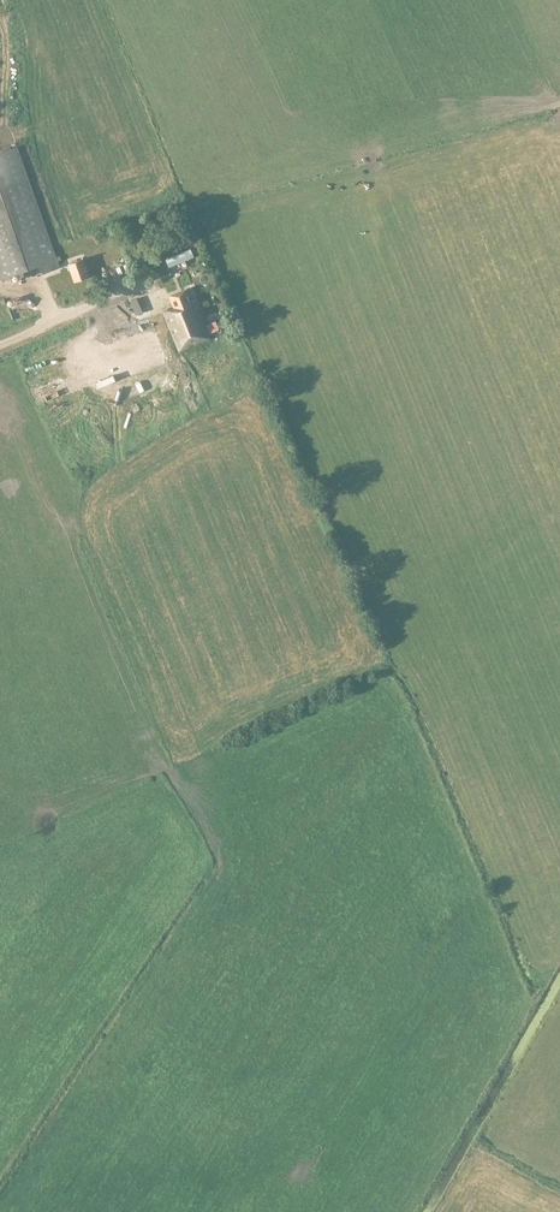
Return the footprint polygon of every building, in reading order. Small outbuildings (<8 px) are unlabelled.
[(0,153),(0,279),(39,265),(42,273),(59,267),(17,147),(0,153)] [(191,249),(165,260),(168,268),(194,257),(191,249)] [(82,259),(67,264),(74,282),(89,277),(82,259)] [(173,309),(163,313),(180,352),(211,339),(195,299),(191,301),(186,289),(168,296),(173,309)] [(114,326),(116,334),(123,333),(121,324),(129,322),(125,302),(111,305),(116,325),(114,326)] [(134,319),(145,315),(142,307),(130,311),(134,319)] [(219,329),(227,326),(224,319),(216,322),(219,329)] [(113,360),(123,371),(129,365),(120,354),(113,360)] [(170,403),(174,415),(185,412),(181,400),(170,403)]
